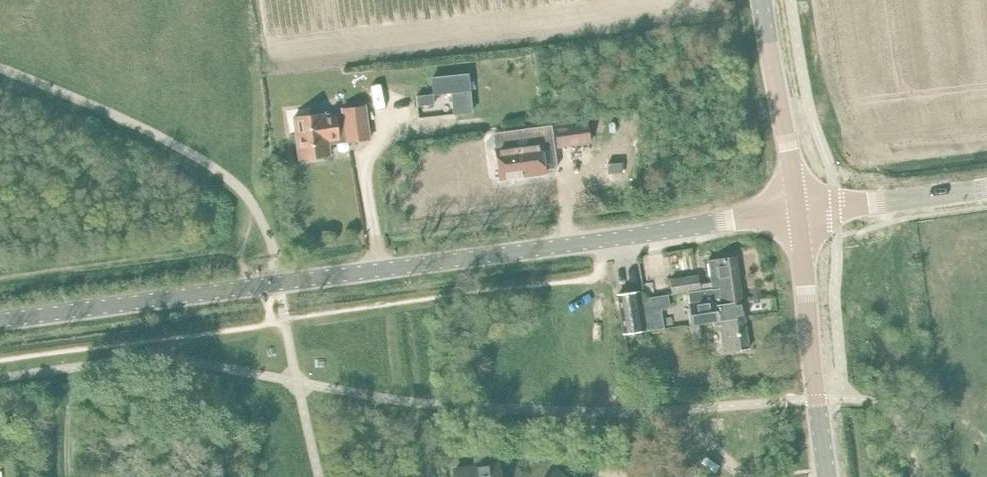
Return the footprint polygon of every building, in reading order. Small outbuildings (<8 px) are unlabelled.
[(468,74),(432,77),(434,94),(452,92),(454,113),(472,112),(468,74)] [(433,95),(417,96),(418,105),(434,104),(433,95)] [(324,112),(293,116),(299,159),(330,155),(328,140),(346,138),(346,142),(369,139),(364,105),(342,108),(342,112),(324,114),(324,112)] [(586,120),(554,124),(557,145),(589,142),(586,120)] [(551,125),(494,133),(496,148),(495,148),(499,179),(545,173),(545,169),(556,168),(553,142),(551,125)] [(735,256),(706,260),(711,288),(715,287),(717,303),(742,299),(735,256)] [(697,274),(669,278),(671,294),(686,292),(699,290),(699,288),(697,274)] [(711,288),(687,292),(692,324),(713,321),(720,320),(720,319),(744,316),(742,299),(717,303),(715,287),(711,288)] [(637,291),(618,294),(624,333),(644,330),(664,327),(661,308),(670,306),(668,294),(639,299),(637,291)] [(720,320),(713,321),(713,326),(720,325),(725,352),(749,348),(744,316),(720,319),(720,320)] [(698,324),(689,325),(691,338),(700,337),(698,324)] [(454,469),(455,476),(499,476),(497,464),(488,465),(488,464),(475,465),(475,466),(454,469)]
